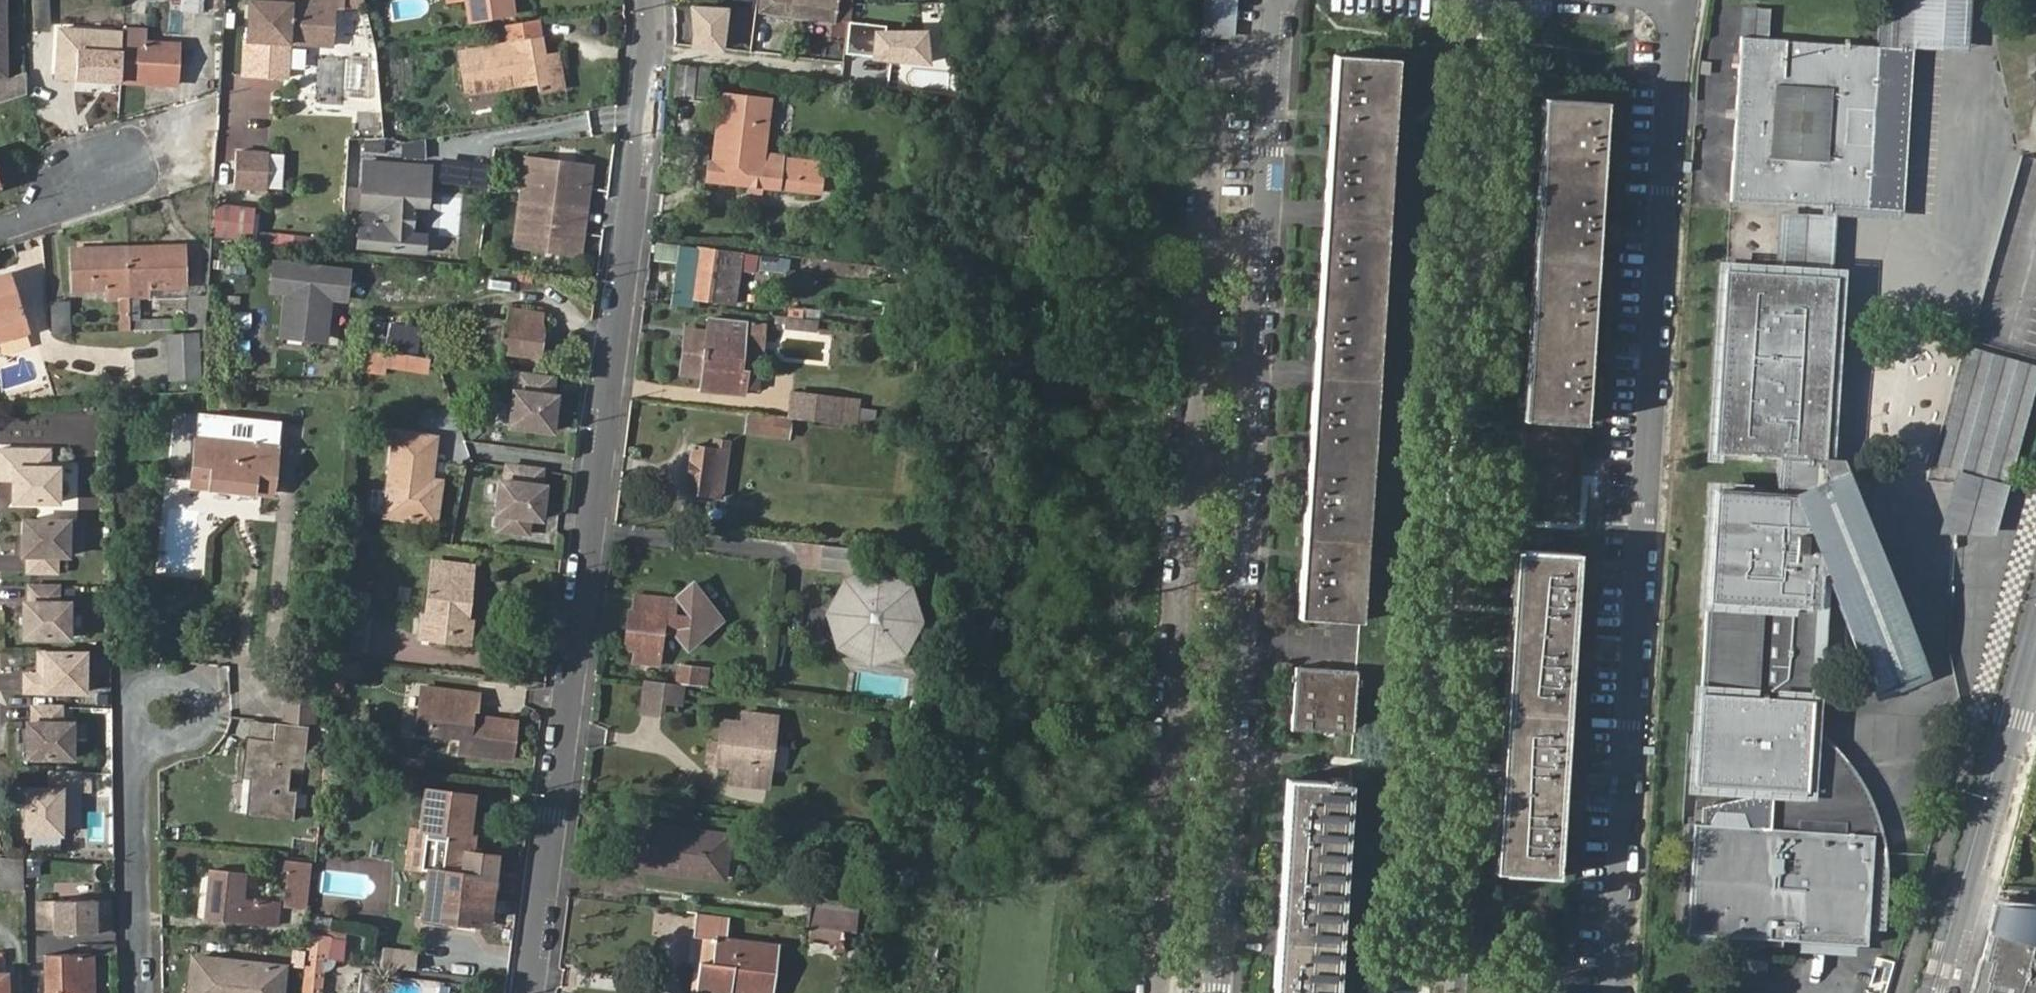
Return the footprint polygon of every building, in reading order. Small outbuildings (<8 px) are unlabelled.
[(30,14),(47,14),(47,0),(30,0),(30,14)] [(180,8),(196,9),(197,0),(181,0),(180,8)] [(330,38),(330,0),(288,0),(288,1),(264,0),(245,0),(243,34),(221,32),(219,75),(234,76),(234,71),(239,71),(239,75),(274,77),(276,35),(330,38)] [(475,18),(517,13),(515,0),(473,0),(475,18)] [(844,2),(834,1),(834,0),(761,0),(760,9),(841,19),(844,2)] [(1200,41),(1233,43),(1236,0),(1202,0),(1200,41)] [(1916,0),(1880,0),(1878,44),(1913,46),(1916,0)] [(694,44),(720,48),(725,7),(693,4),(695,33),(694,44)] [(1741,5),(1739,36),(1768,37),(1770,8),(1741,5)] [(737,43),(750,45),(753,11),(740,10),(737,43)] [(475,54),(475,48),(458,51),(464,90),(505,83),(505,78),(513,76),(513,82),(533,79),(535,90),(556,86),(551,54),(541,55),(535,18),(498,25),(501,44),(484,47),(486,52),(475,54)] [(923,63),(920,33),(883,32),(885,26),(860,22),(857,42),(874,44),(872,56),(923,63)] [(120,39),(120,30),(104,29),(103,39),(76,38),(75,75),(119,78),(120,39)] [(330,46),(330,38),(276,35),(274,77),(284,77),(286,44),(330,46)] [(1729,202),(1868,210),(1878,44),(1768,37),(1739,36),(1729,202)] [(177,42),(120,39),(119,78),(176,80),(177,42)] [(1903,212),(1913,46),(1878,44),(1868,210),(1903,212)] [(556,53),(551,54),(556,86),(561,85),(556,53)] [(1294,616),(1357,620),(1361,572),(1340,571),(1341,552),(1346,552),(1347,539),(1359,539),(1360,524),(1364,525),(1365,492),(1345,491),(1346,474),(1350,475),(1352,446),(1348,445),(1349,428),(1369,430),(1371,399),(1376,333),(1354,332),(1355,312),(1360,313),(1362,284),(1357,283),(1359,268),(1380,270),(1386,173),(1364,172),(1365,154),(1369,154),(1371,127),(1368,127),(1368,110),(1390,111),(1394,61),(1331,57),(1328,106),(1344,107),(1339,170),(1324,169),(1318,266),(1333,266),(1329,330),(1313,329),(1307,425),(1323,427),(1319,490),(1303,489),(1300,536),(1316,537),(1314,570),(1298,568),(1294,616)] [(704,95),(709,67),(682,63),(678,92),(704,95)] [(723,92),(719,114),(729,115),(722,161),(712,159),(707,158),(703,177),(810,194),(814,170),(801,169),(802,162),(780,158),(781,154),(761,151),(770,99),(723,92)] [(1603,103),(1548,100),(1545,148),(1549,148),(1552,148),(1562,148),(1561,167),(1558,167),(1556,194),(1560,195),(1558,213),(1548,212),(1542,308),(1553,309),(1551,328),(1549,327),(1546,355),(1550,355),(1548,374),(1538,373),(1529,373),(1526,421),(1582,425),(1586,376),(1571,375),(1575,310),(1590,311),(1596,216),(1581,214),(1585,150),(1600,151),(1603,103)] [(1344,107),(1328,106),(1324,169),(1339,170),(1344,107)] [(1364,172),(1386,173),(1390,111),(1368,110),(1368,127),(1371,127),(1369,154),(1365,154),(1364,172)] [(729,115),(719,114),(712,159),(722,161),(729,115)] [(524,148),(518,195),(574,202),(576,179),(588,182),(591,156),(524,148)] [(1562,148),(1552,148),(1548,212),(1558,213),(1560,195),(1556,194),(1558,167),(1561,167),(1562,148)] [(1596,216),(1600,151),(1585,150),(1581,214),(1596,216)] [(269,189),(270,153),(237,152),(235,187),(269,189)] [(409,231),(412,201),(429,204),(432,163),(364,158),(356,244),(424,249),(425,232),(409,231)] [(576,179),(574,202),(585,203),(588,182),(576,179)] [(574,202),(518,195),(513,241),(580,250),(583,225),(571,224),(574,202)] [(585,203),(574,202),(571,224),(583,225),(585,203)] [(255,208),(213,204),(212,238),(252,242),(255,208)] [(416,229),(429,229),(428,208),(416,209),(416,229)] [(1777,212),(1773,273),(1832,278),(1836,216),(1777,212)] [(212,238),(211,253),(251,256),(252,242),(212,238)] [(671,261),(668,302),(693,304),(694,297),(728,302),(733,267),(749,270),(750,263),(752,254),(673,245),(673,247),(671,261)] [(130,288),(129,247),(72,248),(73,289),(107,288),(108,301),(131,299),(130,288)] [(187,247),(129,247),(130,288),(186,287),(187,247)] [(752,254),(750,263),(782,267),(783,258),(752,254)] [(291,291),(289,336),(328,339),(333,296),(347,297),(349,271),(279,265),(277,290),(291,291)] [(1333,266),(1318,266),(1313,329),(1329,330),(1333,266)] [(1354,332),(1376,333),(1380,270),(1359,268),(1357,283),(1362,284),(1360,313),(1355,312),(1354,332)] [(1832,278),(1773,273),(1723,271),(1712,456),(1777,460),(1775,496),(1713,491),(1693,788),(1767,795),(1806,798),(1810,735),(1820,577),(1827,574),(1830,582),(1827,583),(1861,667),(1865,665),(1879,702),(1923,684),(1869,553),(1861,557),(1825,469),(1830,386),(1817,385),(1820,353),(1832,355),(1836,278),(1832,278)] [(30,330),(12,273),(0,277),(0,339),(30,330)] [(207,326),(209,297),(190,296),(187,327),(207,326)] [(132,298),(130,327),(139,328),(141,298),(132,298)] [(51,303),(53,334),(68,333),(67,303),(51,303)] [(508,318),(488,315),(484,346),(503,349),(501,365),(537,369),(545,310),(510,305),(508,318)] [(1542,308),(1538,373),(1548,374),(1550,355),(1546,355),(1549,327),(1551,328),(1553,309),(1542,308)] [(1586,376),(1590,311),(1575,310),(1571,375),(1586,376)] [(134,330),(170,330),(170,318),(134,318),(134,330)] [(693,337),(688,374),(703,376),(701,390),(740,396),(744,375),(740,375),(744,349),(759,351),(762,327),(711,320),(708,339),(693,337)] [(204,378),(206,333),(166,335),(168,381),(204,378)] [(424,366),(426,354),(366,346),(363,367),(382,369),(384,361),(424,366)] [(2007,488),(2035,389),(2035,367),(1970,349),(1936,466),(1956,472),(1975,478),(2007,488)] [(1830,386),(1832,355),(1820,353),(1817,385),(1830,386)] [(556,378),(515,371),(507,432),(550,437),(556,378)] [(810,388),(807,416),(854,423),(858,394),(810,388)] [(785,432),(789,413),(748,408),(746,426),(785,432)] [(279,427),(200,422),(198,432),(278,438),(279,427)] [(393,423),(382,505),(430,514),(437,474),(427,472),(433,430),(393,423)] [(1307,425),(1303,489),(1319,490),(1323,427),(1307,425)] [(1345,491),(1365,492),(1369,430),(1349,428),(1348,445),(1352,446),(1350,475),(1346,474),(1345,491)] [(278,438),(198,432),(194,482),(273,488),(278,438)] [(689,443),(683,488),(719,493),(727,437),(712,434),(710,446),(689,443)] [(0,451),(0,479),(15,479),(16,502),(61,502),(60,467),(50,467),(50,450),(0,451)] [(545,470),(505,465),(497,533),(530,537),(532,522),(543,524),(547,490),(542,489),(545,470)] [(1993,538),(2007,488),(1975,478),(1956,472),(1952,486),(1938,535),(1993,538)] [(160,567),(194,568),(197,521),(216,522),(218,490),(189,489),(190,481),(165,480),(160,567)] [(73,555),(74,520),(29,519),(28,554),(33,554),(33,570),(62,571),(62,555),(73,555)] [(1340,571),(1361,572),(1364,525),(1360,524),(1359,539),(1347,539),(1346,552),(1341,552),(1340,571)] [(1300,536),(1298,568),(1314,570),(1316,537),(1300,536)] [(1574,553),(1518,549),(1515,598),(1522,599),(1534,599),(1533,616),(1529,617),(1527,645),(1531,645),(1530,664),(1518,662),(1513,758),(1524,759),(1522,775),(1519,775),(1517,806),(1521,806),(1519,823),(1509,822),(1501,822),(1498,869),(1554,873),(1557,825),(1542,824),(1547,761),(1560,761),(1567,665),(1553,665),(1558,601),(1571,602),(1574,553)] [(443,576),(445,565),(425,561),(417,609),(413,609),(409,633),(460,640),(464,617),(457,615),(462,579),(443,576)] [(464,568),(445,565),(443,576),(462,579),(464,568)] [(823,611),(833,645),(865,662),(900,651),(916,619),(906,585),(874,568),(839,579),(823,611)] [(1820,577),(1810,735),(1816,736),(1827,583),(1830,582),(1827,574),(1820,577)] [(625,613),(620,650),(631,652),(629,664),(656,668),(662,625),(670,626),(685,647),(718,619),(690,583),(676,596),(683,604),(630,596),(628,613),(625,613)] [(61,602),(61,586),(33,585),(33,601),(28,601),(27,636),(72,637),(73,602),(61,602)] [(1534,599),(1522,599),(1518,662),(1530,664),(1531,645),(1527,645),(1529,617),(1533,616),(1534,599)] [(1567,665),(1571,602),(1558,601),(1553,665),(1567,665)] [(87,652),(41,652),(40,673),(27,673),(27,690),(87,691),(87,652)] [(680,661),(677,683),(692,685),(699,686),(702,664),(680,661)] [(1287,728),(1350,732),(1354,671),(1291,667),(1287,728)] [(301,720),(307,721),(311,681),(281,678),(277,718),(301,720)] [(677,683),(660,681),(656,711),(671,713),(673,699),(690,702),(692,685),(677,683)] [(426,719),(425,729),(459,735),(456,750),(509,758),(514,721),(473,715),(468,715),(469,709),(474,710),(477,692),(422,684),(416,718),(426,719)] [(29,719),(29,754),(74,755),(74,720),(63,720),(63,704),(34,703),(34,719),(29,719)] [(266,739),(268,717),(243,715),(241,736),(266,739)] [(297,762),(301,720),(277,718),(268,717),(266,739),(241,736),(238,771),(251,773),(250,778),(246,778),(243,809),(286,812),(288,786),(278,785),(281,761),(297,762)] [(414,728),(425,729),(426,719),(416,718),(414,728)] [(730,766),(728,784),(760,788),(768,732),(751,729),(752,723),(744,721),(743,729),(721,724),(715,764),(730,766)] [(1806,798),(1767,795),(1764,832),(1872,839),(1872,851),(1884,852),(1883,848),(1880,834),(1877,821),(1870,804),(1859,783),(1849,768),(1843,761),(1823,742),(1816,736),(1810,735),(1806,798)] [(1513,758),(1509,822),(1519,823),(1521,806),(1517,806),(1519,775),(1522,775),(1524,759),(1513,758)] [(1557,825),(1560,761),(1547,761),(1542,824),(1557,825)] [(80,770),(52,769),(52,785),(28,785),(28,830),(63,830),(63,820),(80,821),(80,770)] [(1347,782),(1338,782),(1339,776),(1327,775),(1327,782),(1284,779),(1281,827),(1295,828),(1291,893),(1277,892),(1270,988),(1286,989),(1286,992),(1312,992),(1312,990),(1334,991),(1337,930),(1340,895),(1318,894),(1320,877),(1322,877),(1325,847),(1321,846),(1323,829),(1344,831),(1347,782)] [(469,821),(471,797),(423,792),(418,834),(423,835),(419,872),(430,873),(427,893),(424,892),(422,921),(466,925),(466,918),(487,920),(494,856),(472,853),(474,836),(467,835),(469,821)] [(628,862),(720,873),(726,831),(631,821),(627,861),(628,862)] [(1295,828),(1281,827),(1277,892),(1291,893),(1295,828)] [(1872,839),(1764,832),(1692,828),(1685,935),(1792,942),(1793,933),(1841,937),(1840,944),(1860,945),(1861,927),(1879,929),(1884,852),(1872,851),(1872,839)] [(1340,895),(1344,831),(1323,829),(1321,846),(1325,847),(1322,877),(1320,877),(1318,894),(1340,895)] [(409,833),(405,870),(419,872),(423,835),(418,834),(409,833)] [(0,854),(0,883),(24,883),(24,856),(0,854)] [(305,910),(309,863),(276,859),(274,871),(288,872),(283,907),(305,910)] [(236,897),(239,868),(207,864),(202,914),(276,922),(278,902),(236,897)] [(853,928),(857,901),(807,896),(804,923),(853,928)] [(96,897),(55,898),(56,931),(96,930),(96,897)] [(514,929),(516,901),(495,899),(493,927),(514,929)] [(1998,902),(1991,927),(2035,940),(2035,905),(1998,902)] [(728,914),(695,910),(692,933),(703,934),(716,935),(713,959),(700,957),(695,985),(767,992),(772,992),(779,944),(777,943),(725,937),(728,914)] [(1991,927),(1983,958),(1989,960),(1984,977),(1978,975),(1974,992),(2035,992),(2035,940),(1991,927)] [(1793,933),(1792,942),(1840,944),(1841,937),(1793,933)] [(703,934),(700,957),(713,959),(716,935),(703,934)] [(338,944),(304,941),(301,992),(314,992),(315,976),(319,976),(322,974),(327,970),(328,966),(337,967),(338,944)] [(93,988),(93,950),(45,951),(46,992),(86,992),(86,988),(93,988)] [(186,992),(276,992),(280,962),(190,953),(186,992)] [(1984,977),(1989,960),(1983,958),(1978,975),(1984,977)]
